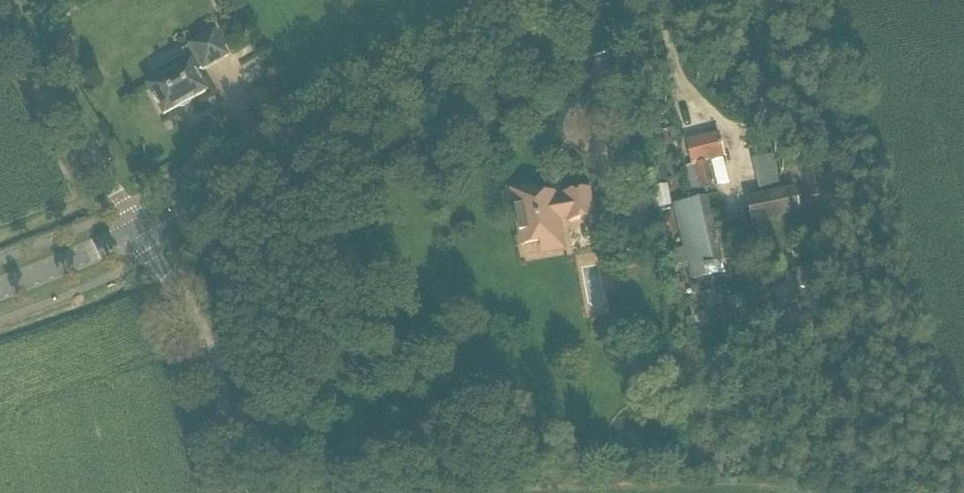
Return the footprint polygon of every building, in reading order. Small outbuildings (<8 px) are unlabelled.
[(174,69),(161,76),(163,79),(148,87),(164,115),(180,107),(180,108),(191,102),(190,101),(206,92),(196,74),(228,56),(215,33),(182,51),(189,65),(176,72),(174,69)] [(718,135),(686,143),(692,165),(698,191),(714,187),(708,162),(724,158),(718,135)] [(662,140),(642,143),(644,155),(663,152),(662,140)] [(791,149),(775,153),(783,187),(799,183),(791,149)] [(663,163),(646,167),(650,183),(651,183),(665,180),(667,180),(663,163)] [(666,186),(650,190),(655,213),(672,210),(666,186)] [(593,217),(592,211),(588,191),(565,196),(566,201),(555,203),(553,194),(534,198),(532,188),(512,192),(516,211),(522,246),(541,243),(543,253),(563,249),(558,220),(569,218),(569,222),(593,217)] [(795,188),(746,199),(751,224),(762,222),(801,213),(795,188)] [(724,273),(709,205),(707,197),(675,204),(692,280),(724,273)] [(624,237),(651,233),(648,214),(621,218),(624,237)] [(744,294),(731,298),(734,310),(736,310),(747,306),(744,294)] [(715,308),(714,315),(718,321),(725,322),(731,318),(732,311),(728,305),(721,304),(715,308)] [(695,329),(685,332),(689,346),(700,343),(698,334),(696,329),(695,329)]
